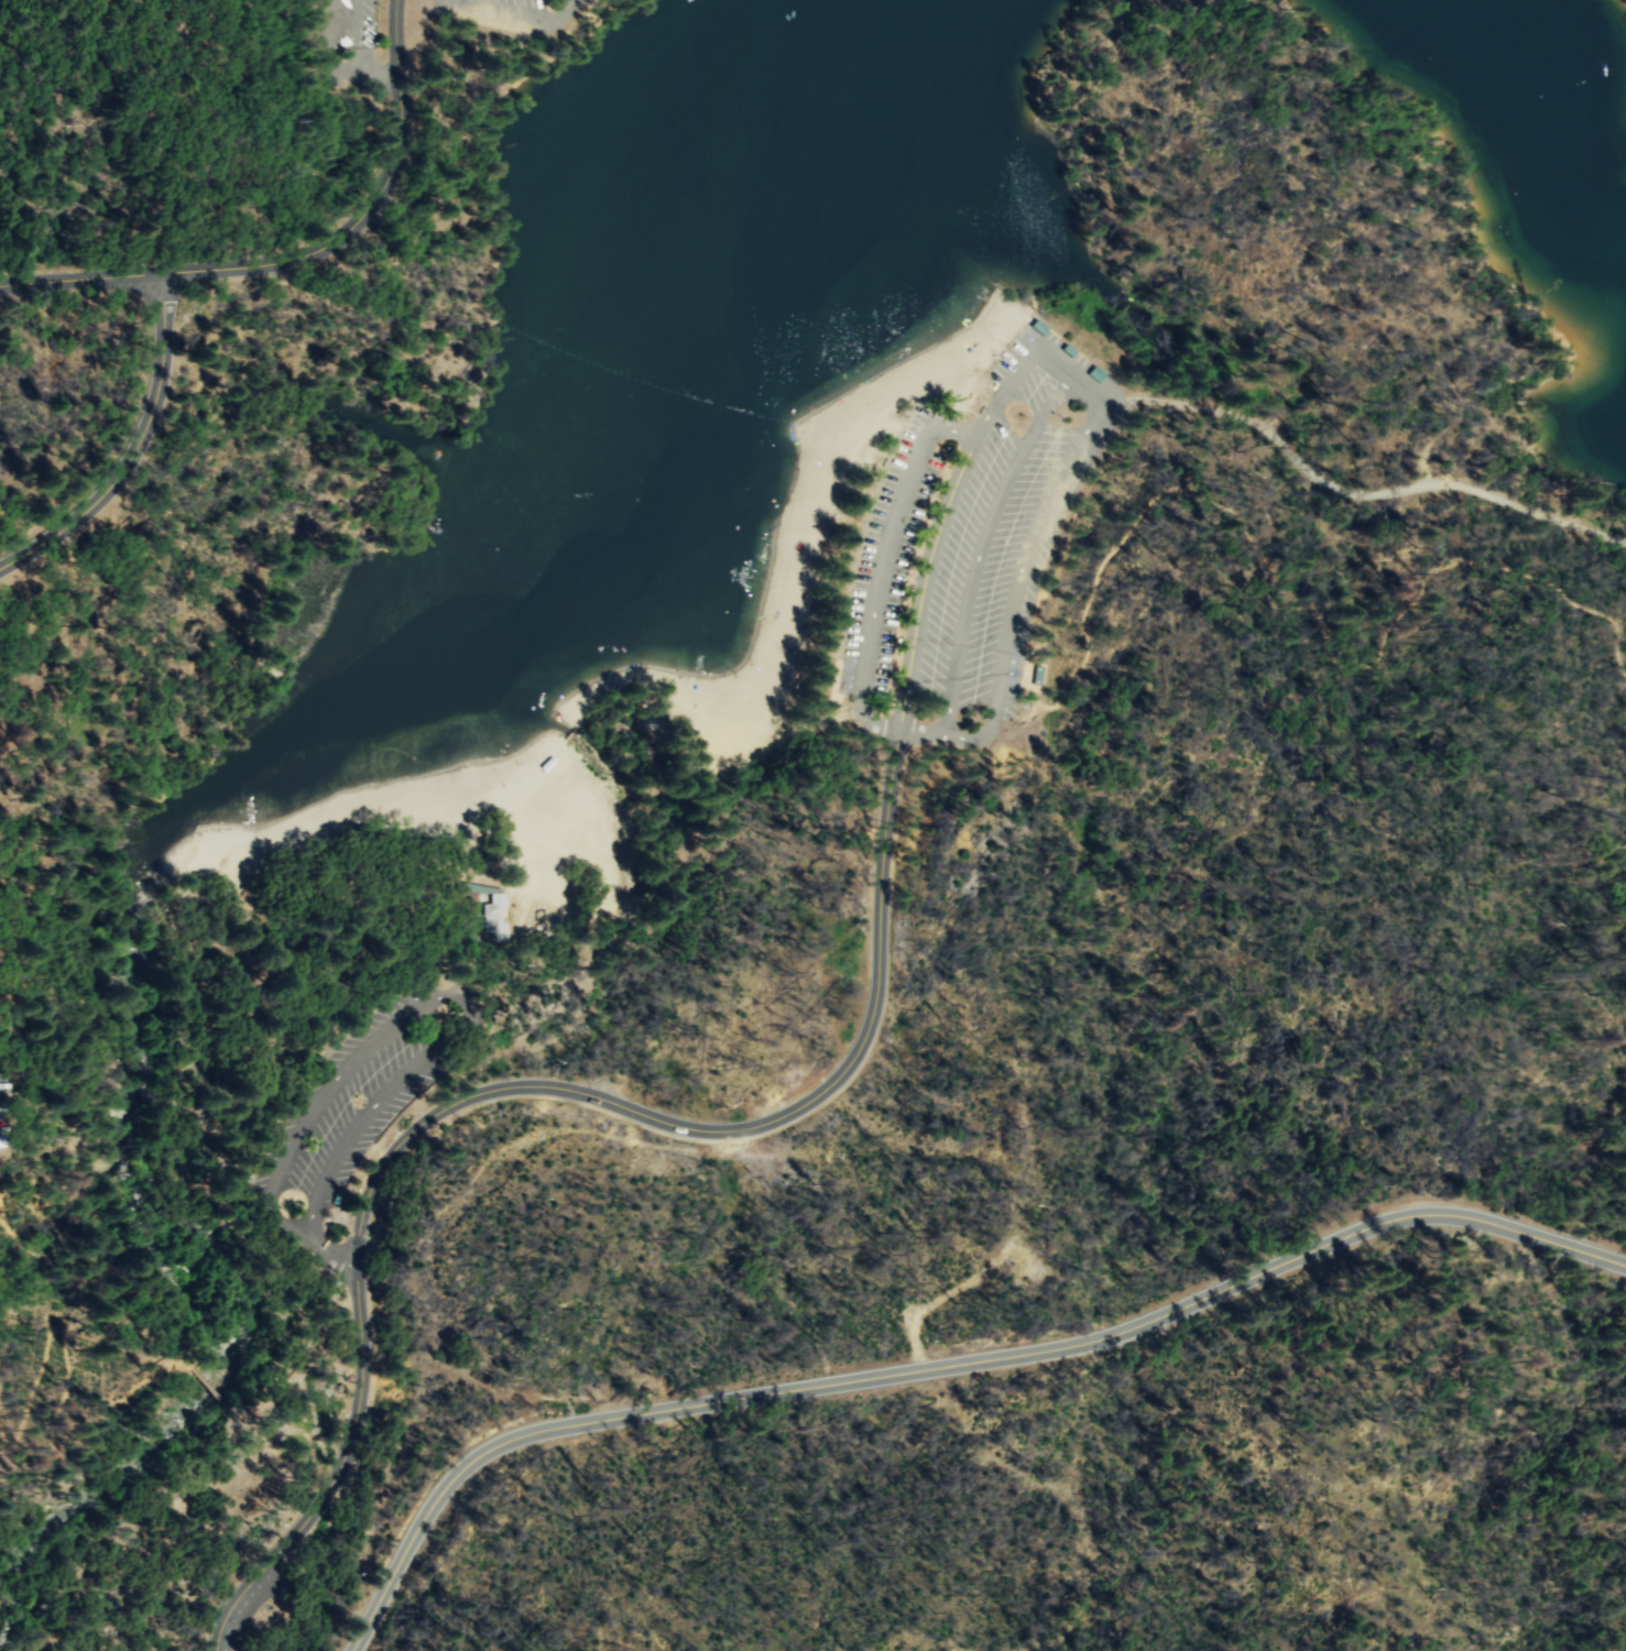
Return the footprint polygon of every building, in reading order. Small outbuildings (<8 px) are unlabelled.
[(503,894),(504,911),(499,911),(500,925),(504,925),(506,944),(489,945),(489,936),(483,936),(481,933),(480,906),(487,905),(487,895),(503,894)]
